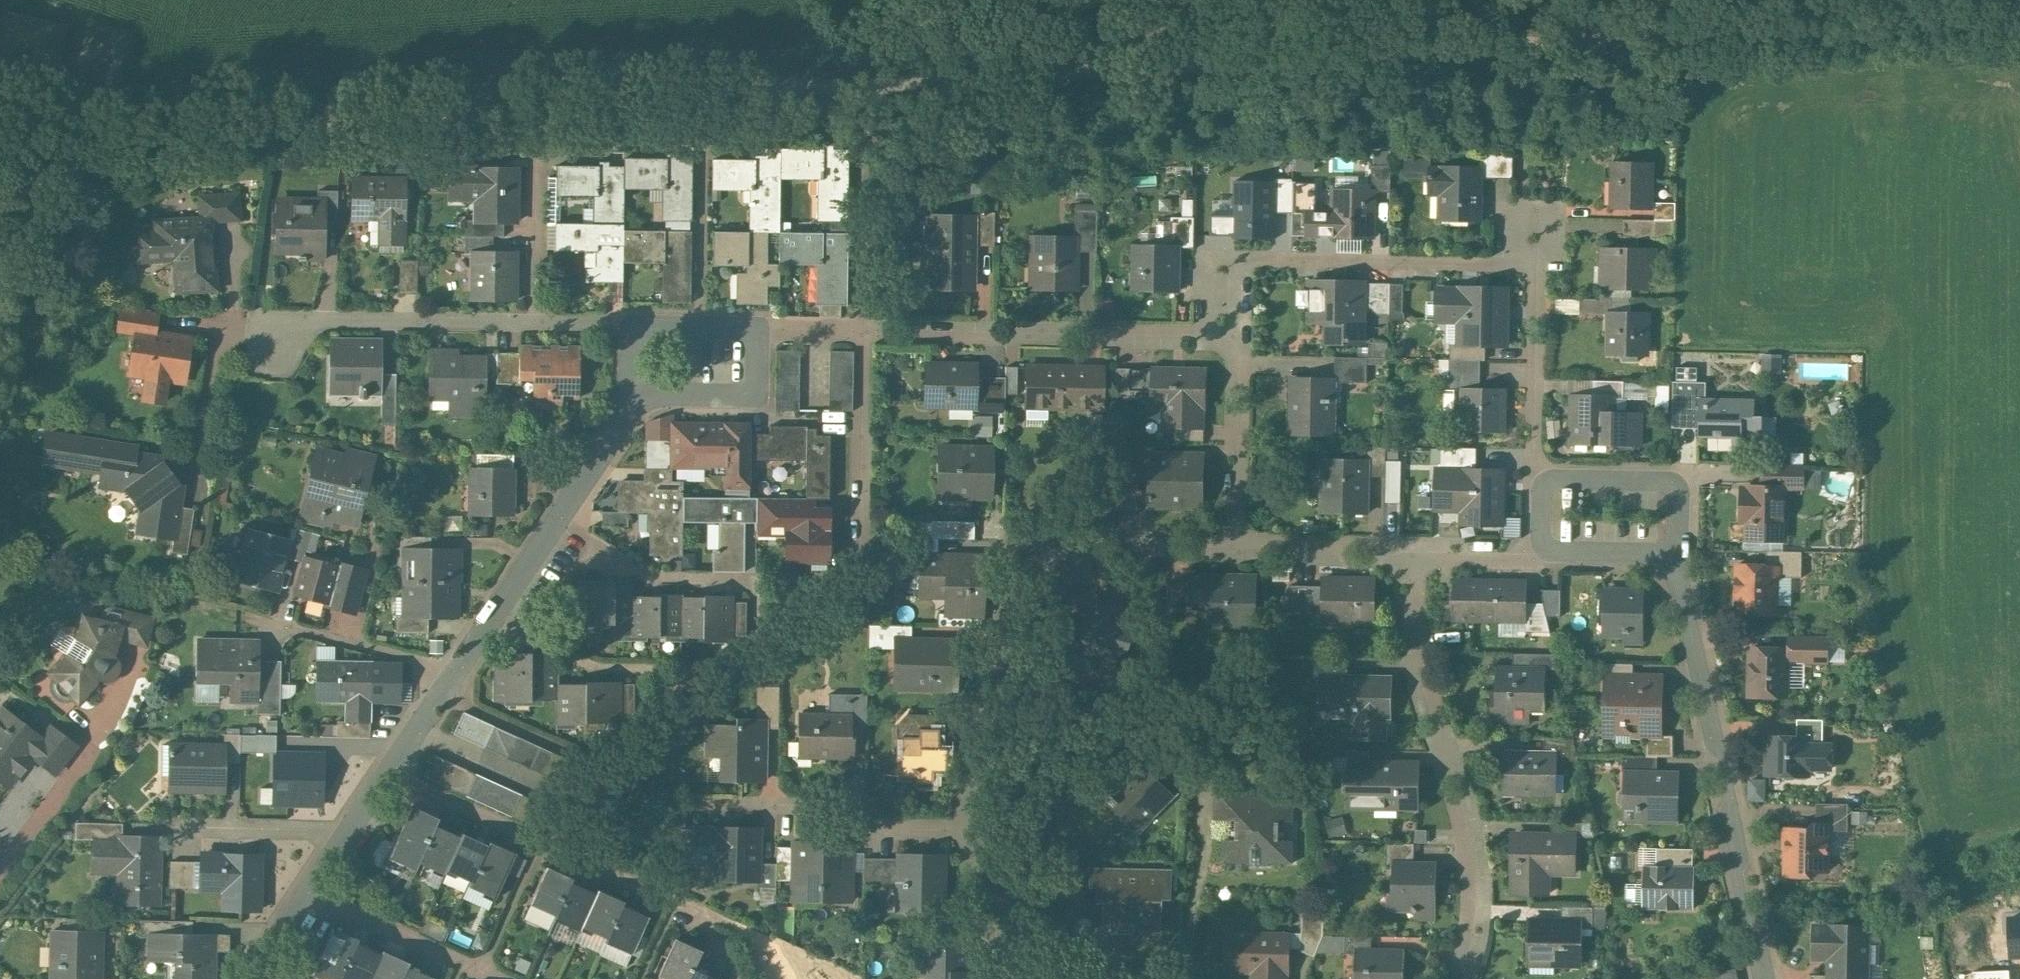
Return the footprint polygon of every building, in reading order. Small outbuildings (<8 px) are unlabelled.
[(780,148),(764,148),(764,160),(780,160),(780,148)] [(848,150),(780,148),(780,160),(780,179),(820,179),(820,221),(847,221),(848,150)] [(1512,154),(1479,154),(1479,167),(1480,167),(1480,178),(1512,179),(1512,154)] [(692,159),(624,158),(624,166),(623,189),(664,189),(664,221),(691,221),(692,159)] [(764,160),(712,159),(711,190),(757,190),(757,203),(748,203),(748,205),(752,205),(752,232),(767,232),(779,232),(780,179),(780,160),(764,160)] [(1651,164),(1612,163),(1612,181),(1619,181),(1618,207),(1651,208),(1651,164)] [(1391,164),(1371,166),(1371,190),(1372,191),(1372,192),(1390,192),(1391,164)] [(624,166),(556,165),(555,196),(596,197),(596,224),(623,224),(623,189),(624,166)] [(1479,167),(1429,167),(1429,196),(1440,196),(1440,220),(1479,221),(1480,178),(1480,167),(1479,167)] [(516,169),(448,168),(448,192),(481,192),(481,220),(480,222),(503,222),(515,222),(516,169)] [(1292,179),(1273,178),(1272,199),(1274,199),(1273,213),(1292,213),(1292,182),(1292,179)] [(405,180),(351,179),(351,218),(368,218),(381,218),(380,245),(402,245),(403,219),(405,218),(405,180)] [(1317,182),(1292,182),(1292,213),(1291,236),(1315,236),(1315,235),(1333,235),(1333,234),(1337,234),(1337,220),(1333,220),(1333,212),(1316,212),(1317,182)] [(337,191),(317,190),(317,201),(324,201),(324,223),(337,224),(337,191)] [(1371,190),(1334,190),(1333,212),(1333,220),(1337,220),(1337,234),(1333,234),(1333,235),(1333,237),(1371,237),(1372,192),(1372,191),(1371,190)] [(237,193),(199,196),(200,218),(210,218),(211,221),(239,219),(237,193)] [(1272,199),(1234,198),(1233,238),(1273,239),(1273,213),(1274,199),(1272,199)] [(317,201),(277,200),(276,240),(300,241),(300,256),(298,256),(298,261),(304,261),(304,259),(323,260),(324,223),(324,201),(317,201)] [(1676,202),(1654,202),(1654,220),(1655,220),(1675,220),(1676,202)] [(1096,211),(1074,211),(1073,237),(1075,237),(1075,251),(1095,252),(1096,211)] [(994,212),(970,212),(970,218),(972,218),(972,231),(979,231),(979,246),(993,246),(994,212)] [(970,218),(931,217),(931,243),(913,243),(912,270),(926,270),(926,287),(971,288),(972,231),(972,218),(970,218)] [(1194,217),(1171,217),(1170,246),(1177,246),(1177,247),(1193,247),(1194,217)] [(200,218),(176,220),(176,218),(154,220),(155,232),(138,233),(139,242),(135,242),(136,262),(175,259),(177,292),(216,289),(214,262),(213,262),(211,221),(210,218),(200,218)] [(381,218),(368,218),(367,245),(371,248),(378,248),(378,245),(380,245),(381,218)] [(1654,220),(1623,219),(1623,235),(1637,235),(1637,237),(1655,238),(1655,220),(1654,220)] [(503,222),(480,222),(481,220),(464,220),(464,236),(492,236),(503,236),(503,222)] [(596,224),(555,224),(554,251),(595,251),(595,282),(622,282),(622,260),(623,230),(623,224),(596,224)] [(691,231),(623,230),(622,260),(662,261),(662,303),(690,303),(691,231)] [(752,232),(713,231),(713,265),(746,266),(746,273),(742,273),(742,304),(766,304),(767,286),(779,286),(779,264),(767,264),(767,232),(752,232)] [(847,233),(779,232),(779,264),(825,264),(824,275),(819,275),(819,305),(846,305),(847,233)] [(492,236),(464,236),(464,253),(472,253),(472,251),(492,251),(492,236)] [(1073,237),(1031,236),(1030,289),(1074,289),(1075,251),(1075,237),(1073,237)] [(1170,246),(1135,245),(1135,273),(1142,273),(1141,290),(1177,291),(1177,247),(1177,246),(1170,246)] [(1655,250),(1602,249),(1600,287),(1654,288),(1654,287),(1650,287),(1651,251),(1655,251),(1655,250)] [(492,251),(472,251),(472,253),(472,300),(514,301),(515,252),(492,251)] [(417,260),(399,260),(399,294),(416,294),(417,260)] [(1363,285),(1310,284),(1309,311),(1323,311),(1323,321),(1333,321),(1333,342),(1363,343),(1363,308),(1363,286),(1363,285)] [(1390,286),(1363,286),(1363,308),(1370,308),(1377,314),(1389,314),(1389,311),(1390,286)] [(1403,286),(1390,286),(1389,311),(1403,311),(1403,286)] [(1504,288),(1460,287),(1460,290),(1436,290),(1435,320),(1456,320),(1455,343),(1463,343),(1463,345),(1483,345),(1505,346),(1506,318),(1504,318),(1504,288)] [(1611,299),(1581,299),(1581,313),(1611,314),(1611,299)] [(156,313),(122,308),(119,330),(136,333),(136,330),(153,333),(156,313)] [(1648,312),(1615,311),(1615,331),(1608,331),(1607,355),(1638,356),(1639,349),(1647,349),(1648,312)] [(153,333),(136,330),(136,333),(130,374),(147,376),(166,379),(183,382),(190,338),(153,333)] [(376,342),(333,342),(333,391),(359,391),(359,398),(364,398),(364,391),(376,391),(376,342)] [(1388,342),(1369,342),(1368,358),(1388,358),(1388,342)] [(1483,345),(1463,345),(1463,343),(1455,343),(1450,343),(1450,359),(1480,360),(1483,360),(1483,345)] [(579,346),(519,345),(519,353),(518,379),(520,379),(533,379),(533,409),(561,409),(562,394),(578,395),(579,346)] [(799,350),(775,350),(775,362),(799,362),(799,350)] [(853,351),(829,351),(829,363),(853,363),(853,351)] [(484,358),(445,358),(445,352),(430,352),(430,397),(458,398),(458,414),(483,414),(484,358)] [(519,353),(496,353),(496,384),(520,384),(520,379),(518,379),(519,353)] [(1367,358),(1335,357),(1334,380),(1334,382),(1367,383),(1367,358)] [(1480,360),(1450,359),(1449,390),(1462,390),(1462,389),(1479,389),(1480,360)] [(799,362),(775,362),(775,374),(799,374),(799,362)] [(853,363),(829,363),(829,375),(853,375),(853,363)] [(975,365),(928,365),(927,405),(949,405),(949,402),(972,403),(974,403),(975,377),(975,365)] [(1008,366),(1013,391),(1023,390),(1019,365),(1008,366)] [(1103,368),(1025,366),(1024,406),(1102,408),(1103,368)] [(1136,369),(1115,368),(1114,396),(1136,397),(1136,369)] [(1205,370),(1153,369),(1153,406),(1165,407),(1164,427),(1175,427),(1202,427),(1202,426),(1202,408),(1204,408),(1205,370)] [(396,374),(382,374),(381,425),(395,425),(396,374)] [(799,374),(775,374),(775,386),(799,386),(799,374)] [(853,375),(829,375),(828,387),(852,387),(853,375)] [(166,379),(147,376),(144,400),(162,402),(166,379)] [(1005,377),(975,377),(974,403),(972,403),(972,411),(1004,411),(1005,377)] [(1334,380),(1291,379),(1290,380),(1291,380),(1290,431),(1290,432),(1333,433),(1333,432),(1332,432),(1332,416),(1328,416),(1329,403),(1331,403),(1331,397),(1329,397),(1329,382),(1334,382),(1334,380)] [(1624,381),(1591,380),(1591,396),(1613,396),(1613,398),(1623,399),(1624,381)] [(1706,382),(1673,381),(1672,427),(1699,428),(1699,398),(1705,398),(1706,382)] [(799,386),(775,386),(775,398),(799,398),(799,386)] [(852,387),(828,387),(828,399),(852,399),(852,387)] [(1479,389),(1462,389),(1462,390),(1462,430),(1504,431),(1504,390),(1479,389)] [(1591,396),(1572,395),(1571,443),(1610,444),(1612,444),(1613,414),(1613,398),(1613,396),(1591,396)] [(799,398),(775,398),(774,410),(798,410),(799,398)] [(1705,398),(1699,398),(1699,428),(1699,436),(1708,436),(1708,449),(1741,450),(1742,436),(1762,436),(1762,416),(1754,416),(1754,399),(1705,398)] [(852,399),(828,399),(828,411),(852,411),(852,399)] [(1640,414),(1613,414),(1612,444),(1610,444),(1614,448),(1634,448),(1639,443),(1640,414)] [(991,417),(979,417),(979,430),(972,429),(972,435),(991,435),(991,417)] [(749,426),(673,425),(672,441),(675,441),(674,465),(725,466),(725,486),(748,486),(749,459),(749,434),(749,426)] [(815,428),(797,428),(797,426),(769,426),(769,434),(768,460),(805,460),(805,498),(811,499),(828,499),(829,435),(815,435),(815,428)] [(1202,427),(1175,427),(1175,440),(1203,440),(1204,426),(1202,426),(1202,427)] [(163,458),(134,454),(135,447),(47,434),(43,462),(102,472),(100,486),(127,490),(141,509),(137,532),(173,538),(174,538),(179,506),(182,484),(176,483),(162,464),(163,458)] [(769,434),(749,434),(749,459),(768,460),(769,434)] [(672,441),(645,441),(644,469),(674,469),(674,465),(675,441),(672,441)] [(1386,446),(1367,446),(1366,460),(1368,460),(1368,476),(1385,477),(1386,446)] [(991,448),(938,447),(938,489),(970,489),(969,496),(990,497),(991,448)] [(1476,448),(1441,447),(1441,470),(1463,470),(1463,468),(1476,469),(1476,448)] [(346,459),(319,452),(304,510),(318,513),(317,516),(323,517),(324,515),(354,523),(370,458),(348,453),(346,459)] [(513,454),(475,454),(475,467),(513,468),(513,454)] [(1203,455),(1147,454),(1146,502),(1181,503),(1181,506),(1202,506),(1203,455)] [(1343,463),(1326,463),(1326,480),(1324,480),(1323,510),(1344,511),(1344,513),(1367,513),(1368,476),(1368,460),(1366,460),(1343,459),(1343,463)] [(1804,465),(1761,464),(1760,487),(1783,487),(1783,489),(1789,489),(1790,474),(1804,475),(1804,465)] [(475,467),(469,467),(469,499),(477,499),(476,515),(513,516),(513,468),(475,467)] [(1476,469),(1463,468),(1463,470),(1462,494),(1462,525),(1502,526),(1503,469),(1476,469)] [(1463,470),(1441,470),(1440,494),(1462,494),(1463,470)] [(682,481),(621,480),(621,512),(621,513),(627,513),(653,513),(653,531),(649,531),(648,555),(681,555),(682,497),(682,481)] [(1138,484),(1113,483),(1112,509),(1137,510),(1138,484)] [(1760,487),(1751,487),(1751,489),(1742,489),(1742,521),(1748,521),(1750,525),(1750,539),(1782,539),(1783,489),(1783,487),(1760,487)] [(756,498),(682,497),(682,521),(719,522),(744,523),(756,523),(756,498)] [(805,498),(756,498),(756,523),(756,525),(787,526),(787,534),(786,534),(785,559),(827,559),(827,530),(826,530),(827,521),(818,520),(818,511),(811,511),(811,499),(805,498)] [(193,509),(179,506),(174,538),(173,538),(171,552),(187,554),(193,509)] [(621,512),(601,511),(601,526),(627,527),(627,513),(621,513),(621,512)] [(974,521),(930,521),(929,538),(937,538),(973,539),(974,521)] [(744,523),(719,522),(718,550),(717,550),(716,549),(712,549),(712,551),(712,572),(743,572),(744,523)] [(289,540),(250,530),(236,580),(275,591),(289,540)] [(430,537),(400,536),(399,555),(404,555),(404,548),(430,549),(430,537)] [(929,538),(912,538),(912,564),(920,564),(921,554),(937,555),(937,538),(929,538)] [(430,549),(404,548),(404,555),(403,615),(403,617),(427,617),(455,617),(456,582),(458,582),(459,549),(430,549)] [(1802,552),(1766,551),(1765,566),(1775,566),(1775,577),(1801,577),(1802,552)] [(937,555),(921,554),(920,564),(920,592),(954,593),(954,614),(981,615),(982,557),(960,557),(960,555),(937,555)] [(337,564),(304,555),(293,595),(327,604),(337,564)] [(364,572),(337,564),(327,604),(354,612),(364,572)] [(1765,566),(1737,565),(1737,579),(1735,579),(1735,590),(1737,590),(1736,606),(1749,606),(1749,611),(1774,612),(1775,577),(1775,566),(1765,566)] [(1252,578),(1194,577),(1194,583),(1194,609),(1193,615),(1229,616),(1229,626),(1251,626),(1252,578)] [(1374,578),(1323,577),(1323,586),(1323,606),(1329,606),(1329,622),(1373,623),(1374,578)] [(1482,580),(1457,579),(1456,618),(1481,619),(1482,580)] [(1527,581),(1482,580),(1481,619),(1525,620),(1526,620),(1526,603),(1527,581)] [(665,597),(646,597),(646,596),(632,596),(632,586),(614,585),(614,582),(612,582),(612,583),(603,583),(603,581),(577,581),(577,626),(614,626),(614,634),(703,636),(703,642),(731,642),(732,597),(715,597),(715,598),(696,598),(696,597),(665,596),(665,597)] [(1194,583),(1166,582),(1165,609),(1194,609),(1194,583)] [(1323,586),(1289,585),(1289,610),(1312,611),(1312,606),(1323,606),(1323,586)] [(1561,591),(1545,591),(1545,603),(1545,617),(1560,617),(1561,591)] [(1625,594),(1625,591),(1605,591),(1604,616),(1610,616),(1610,634),(1624,634),(1624,644),(1641,644),(1642,594),(1625,594)] [(1105,608),(1087,603),(1081,625),(1079,632),(1067,629),(1059,657),(1069,660),(1072,667),(1089,671),(1095,668),(1112,673),(1117,654),(1126,649),(1135,617),(1117,611),(1113,604),(1105,608)] [(1545,603),(1526,603),(1526,620),(1525,620),(1524,632),(1544,632),(1545,617),(1545,603)] [(70,647),(65,655),(59,663),(49,673),(56,680),(54,684),(55,688),(56,692),(59,695),(63,697),(67,697),(71,696),(78,703),(89,691),(97,682),(100,683),(101,680),(107,680),(112,679),(116,675),(118,671),(119,665),(118,660),(114,656),(109,653),(110,650),(111,648),(113,646),(115,645),(117,644),(119,641),(120,639),(120,637),(126,614),(114,611),(111,622),(83,616),(80,626),(77,634),(74,639),(70,647)] [(150,620),(126,614),(120,637),(144,643),(150,620)] [(427,617),(403,617),(403,615),(395,615),(395,632),(427,633),(427,617)] [(911,626),(868,625),(867,649),(899,649),(910,650),(911,643),(911,626)] [(1827,636),(1787,635),(1787,637),(1793,637),(1793,657),(1822,657),(1822,638),(1827,638),(1827,636)] [(259,641),(197,640),(196,678),(234,679),(234,701),(256,702),(257,702),(258,660),(259,641)] [(932,643),(911,643),(910,650),(899,649),(898,679),(931,680),(931,687),(952,688),(954,688),(956,641),(932,640),(932,643)] [(1849,646),(1834,646),(1834,660),(1849,661),(1849,646)] [(1787,649),(1750,648),(1749,695),(1786,696),(1787,649)] [(576,684),(558,684),(558,671),(548,671),(548,661),(540,661),(540,657),(524,657),(524,653),(511,653),(511,661),(493,661),(493,699),(555,699),(555,722),(620,722),(620,684),(600,684),(600,685),(576,685),(576,684)] [(1556,654),(1513,653),(1513,667),(1545,668),(1545,669),(1556,669),(1556,654)] [(1348,658),(1314,657),(1313,677),(1320,678),(1320,676),(1347,676),(1348,658)] [(280,661),(258,660),(257,702),(256,702),(256,713),(279,714),(280,661)] [(371,663),(318,663),(318,699),(350,700),(350,721),(370,721),(371,663)] [(400,664),(372,663),(371,695),(378,695),(378,702),(399,703),(400,664)] [(1633,664),(1607,663),(1607,676),(1613,676),(1613,675),(1633,676),(1633,664)] [(1545,668),(1513,667),(1513,668),(1513,673),(1496,673),(1495,710),(1506,710),(1506,723),(1529,723),(1529,710),(1545,710),(1545,669),(1545,668)] [(1633,676),(1613,675),(1613,676),(1613,688),(1607,694),(1606,730),(1616,730),(1625,730),(1631,736),(1646,736),(1659,737),(1659,735),(1660,676),(1633,676)] [(1347,676),(1320,676),(1320,678),(1319,714),(1359,715),(1359,736),(1359,740),(1370,741),(1371,739),(1385,739),(1385,714),(1388,711),(1389,677),(1371,677),(1368,680),(1352,680),(1349,676),(1347,676)] [(778,687),(756,686),(756,719),(755,728),(764,728),(778,729),(778,687)] [(866,694),(828,694),(828,714),(850,714),(850,727),(866,727),(866,694)] [(3,710),(0,714),(0,780),(8,786),(18,772),(19,774),(29,761),(27,760),(31,755),(43,740),(41,739),(3,710)] [(482,721),(463,712),(453,734),(473,743),(482,721)] [(828,714),(798,713),(798,742),(798,743),(808,743),(807,758),(810,758),(851,758),(851,738),(850,738),(850,727),(850,714),(828,714)] [(934,715),(896,714),(895,738),(901,739),(902,736),(918,737),(918,728),(933,729),(934,715)] [(756,719),(736,719),(735,726),(707,725),(706,750),(727,751),(726,775),(743,775),(743,781),(763,781),(764,728),(755,728),(756,719)] [(1823,720),(1797,719),(1796,737),(1808,737),(1808,739),(1822,739),(1823,720)] [(350,721),(336,721),(336,736),(346,737),(370,737),(370,721),(350,721)] [(493,726),(482,721),(473,743),(484,748),(493,726)] [(505,731),(493,726),(484,748),(495,753),(505,731)] [(75,746),(50,727),(41,739),(43,740),(31,755),(54,773),(75,746)] [(918,737),(902,736),(901,739),(901,750),(906,754),(906,772),(911,772),(917,777),(917,785),(933,785),(933,766),(941,767),(941,749),(938,748),(938,729),(933,729),(918,728),(918,737)] [(1625,730),(1616,730),(1615,744),(1631,744),(1631,736),(1625,730)] [(505,731),(495,753),(507,758),(517,737),(505,731)] [(239,734),(223,734),(223,746),(224,746),(224,762),(239,763),(239,734)] [(1659,735),(1659,737),(1646,736),(1646,756),(1657,756),(1672,756),(1673,736),(1659,735)] [(1796,737),(1767,736),(1767,775),(1807,776),(1808,739),(1808,737),(1796,737)] [(528,742),(517,737),(507,758),(519,764),(528,742)] [(1575,738),(1544,738),(1544,753),(1555,754),(1555,761),(1575,761),(1575,738)] [(540,747),(528,742),(519,764),(530,769),(540,747)] [(808,743),(798,743),(798,742),(792,742),(791,757),(797,763),(810,764),(810,758),(807,758),(808,743)] [(170,745),(161,745),(161,776),(170,776),(171,756),(169,756),(169,751),(171,751),(171,747),(169,747),(170,745)] [(223,746),(170,745),(169,747),(171,747),(171,751),(169,751),(169,756),(171,756),(170,776),(182,776),(182,790),(221,791),(222,767),(224,767),(224,762),(224,746),(223,746)] [(540,747),(530,769),(542,774),(552,752),(540,747)] [(1369,751),(1347,750),(1346,772),(1369,772),(1369,751)] [(564,758),(552,752),(542,774),(554,780),(564,758)] [(1544,753),(1504,753),(1504,794),(1536,794),(1536,792),(1555,792),(1555,761),(1555,754),(1544,753)] [(444,760),(433,755),(423,776),(434,781),(444,760)] [(1646,756),(1622,755),(1622,771),(1626,771),(1626,769),(1657,770),(1657,756),(1646,756)] [(327,757),(286,756),(285,798),(326,799),(327,757)] [(455,765),(444,760),(434,781),(445,786),(455,765)] [(1419,763),(1373,762),(1373,782),(1377,782),(1377,799),(1397,800),(1397,808),(1418,808),(1419,763)] [(1134,766),(1110,790),(1105,790),(1105,795),(1108,798),(1105,800),(1111,806),(1113,804),(1137,830),(1171,797),(1138,763),(1134,766)] [(466,769),(455,765),(445,786),(456,791),(466,769)] [(1134,766),(1093,766),(1092,767),(1091,790),(1105,790),(1110,790),(1134,766)] [(477,774),(466,769),(456,791),(467,796),(477,774)] [(1657,770),(1626,769),(1626,771),(1626,790),(1624,790),(1618,795),(1618,802),(1623,807),(1636,807),(1636,821),(1676,822),(1677,778),(1657,778),(1657,770)] [(477,774),(467,796),(478,801),(488,779),(477,774)] [(1751,799),(1769,799),(1770,777),(1751,777),(1751,799)] [(488,779),(478,801),(489,806),(499,784),(488,779)] [(499,784),(489,806),(500,811),(510,789),(499,784)] [(510,789),(500,811),(511,816),(520,794),(510,789)] [(1293,799),(1255,798),(1255,789),(1241,789),(1241,812),(1236,816),(1236,848),(1250,849),(1250,850),(1244,856),(1244,861),(1243,860),(1243,862),(1244,862),(1244,865),(1269,865),(1269,863),(1292,863),(1292,842),(1278,841),(1279,820),(1293,820),(1293,799)] [(531,799),(520,794),(511,816),(521,821),(531,799)] [(531,799),(521,821),(532,826),(542,804),(531,799)] [(1848,804),(1816,803),(1815,824),(1829,824),(1829,831),(1847,831),(1848,804)] [(438,818),(411,806),(388,858),(415,870),(438,818)] [(460,837),(436,826),(439,819),(438,818),(415,870),(416,870),(419,863),(443,874),(462,834),(461,833),(460,837)] [(1592,823),(1557,822),(1557,835),(1575,835),(1575,837),(1592,837),(1592,823)] [(122,824),(75,823),(74,839),(95,840),(114,840),(114,838),(121,838),(122,824)] [(1807,829),(1785,829),(1785,840),(1791,840),(1791,849),(1787,849),(1785,851),(1784,875),(1812,876),(1819,870),(1819,860),(1828,860),(1829,831),(1829,824),(1815,824),(1814,824),(1807,829)] [(759,828),(713,827),(713,828),(692,828),(691,862),(713,863),(712,880),(756,881),(757,881),(758,863),(759,828)] [(486,845),(462,834),(443,874),(444,874),(446,871),(470,881),(468,886),(469,886),(489,841),(488,841),(486,845)] [(1557,835),(1513,835),(1512,872),(1513,872),(1513,894),(1547,894),(1547,872),(1575,873),(1575,837),(1575,835),(1557,835)] [(114,840),(95,840),(95,871),(120,871),(119,901),(157,902),(158,839),(121,838),(114,838),(114,840)] [(489,841),(469,886),(495,898),(515,853),(489,841)] [(850,843),(793,841),(793,847),(792,881),(792,886),(816,886),(816,901),(849,902),(850,843)] [(1414,844),(1387,843),(1386,867),(1397,867),(1413,867),(1414,844)] [(793,847),(776,847),(775,863),(775,880),(792,881),(793,847)] [(1693,849),(1656,848),(1656,868),(1692,868),(1693,849)] [(260,855),(224,854),(223,856),(199,855),(199,888),(224,889),(225,881),(236,881),(235,910),(257,911),(257,893),(259,893),(260,855)] [(943,856),(897,855),(897,859),(896,859),(896,885),(896,889),(903,889),(903,906),(918,906),(918,909),(942,910),(942,888),(945,887),(945,878),(943,877),(943,856)] [(896,859),(863,858),(863,885),(896,885),(896,859)] [(193,861),(169,861),(169,887),(193,888),(193,861)] [(775,863),(758,863),(757,881),(756,881),(756,887),(775,887),(775,880),(775,863)] [(546,867),(529,904),(555,915),(555,916),(570,882),(571,882),(573,879),(546,867)] [(1413,867),(1397,867),(1386,867),(1386,875),(1397,875),(1396,903),(1403,909),(1412,909),(1423,921),(1433,921),(1433,885),(1432,885),(1432,870),(1430,868),(1413,867)] [(1656,868),(1643,867),(1642,907),(1693,908),(1694,868),(1692,868),(1656,868)] [(1124,871),(1090,870),(1089,887),(1097,888),(1124,888),(1124,876),(1124,871)] [(1170,877),(1124,876),(1124,888),(1097,888),(1096,903),(1107,903),(1106,923),(1131,924),(1131,929),(1154,929),(1154,899),(1169,899),(1170,877)] [(571,882),(570,882),(555,916),(555,915),(553,919),(579,931),(580,931),(582,927),(581,927),(596,894),(595,893),(571,882)] [(596,894),(581,927),(582,927),(606,938),(607,938),(622,905),(624,902),(597,890),(595,893),(596,894)] [(622,905),(607,938),(606,938),(604,942),(605,942),(631,954),(648,917),(622,905)] [(1593,907),(1561,907),(1561,920),(1580,921),(1580,928),(1592,928),(1593,907)] [(1324,908),(1302,908),(1300,951),(1314,957),(1323,936),(1324,908)] [(2011,956),(2019,956),(2019,918),(2009,918),(2011,956)] [(192,921),(140,920),(140,934),(149,934),(149,933),(191,934),(192,921)] [(1561,920),(1528,920),(1528,964),(1580,965),(1580,928),(1580,921),(1561,920)] [(1814,925),(1813,958),(1829,958),(1829,975),(1829,978),(1866,978),(1866,964),(1879,964),(1880,927),(1814,925)] [(310,973),(323,978),(340,978),(356,943),(357,943),(359,940),(331,927),(310,973)] [(606,938),(582,927),(580,931),(579,931),(573,945),(575,942),(599,953),(599,954),(605,942),(604,942),(606,938)] [(51,930),(50,978),(100,978),(101,931),(51,930)] [(149,933),(149,934),(149,956),(174,956),(173,978),(213,978),(214,951),(228,951),(228,934),(191,934),(149,933)] [(1252,934),(1252,936),(1228,935),(1227,962),(1253,963),(1253,978),(1285,978),(1285,972),(1287,972),(1289,935),(1252,934)] [(1371,937),(1345,936),(1345,951),(1357,952),(1357,951),(1371,951),(1371,937)] [(658,976),(665,978),(688,978),(693,968),(694,969),(702,951),(675,939),(658,976)] [(340,978),(370,978),(383,952),(382,951),(380,954),(357,943),(356,943),(340,978)] [(926,973),(968,973),(968,950),(921,949),(920,974),(926,975),(926,973)] [(1357,951),(1357,952),(1356,978),(1402,978),(1403,952),(1371,951),(1357,951)] [(370,978),(401,978),(408,963),(383,952),(370,978)] [(408,967),(409,963),(408,963),(401,978),(433,978),(408,967)] [(693,968),(688,978),(717,978),(694,969),(693,968)] [(1711,974),(1712,978),(1737,978),(1735,969),(1711,974)] [(1974,971),(1974,978),(2009,978),(2008,970),(1974,971)]
